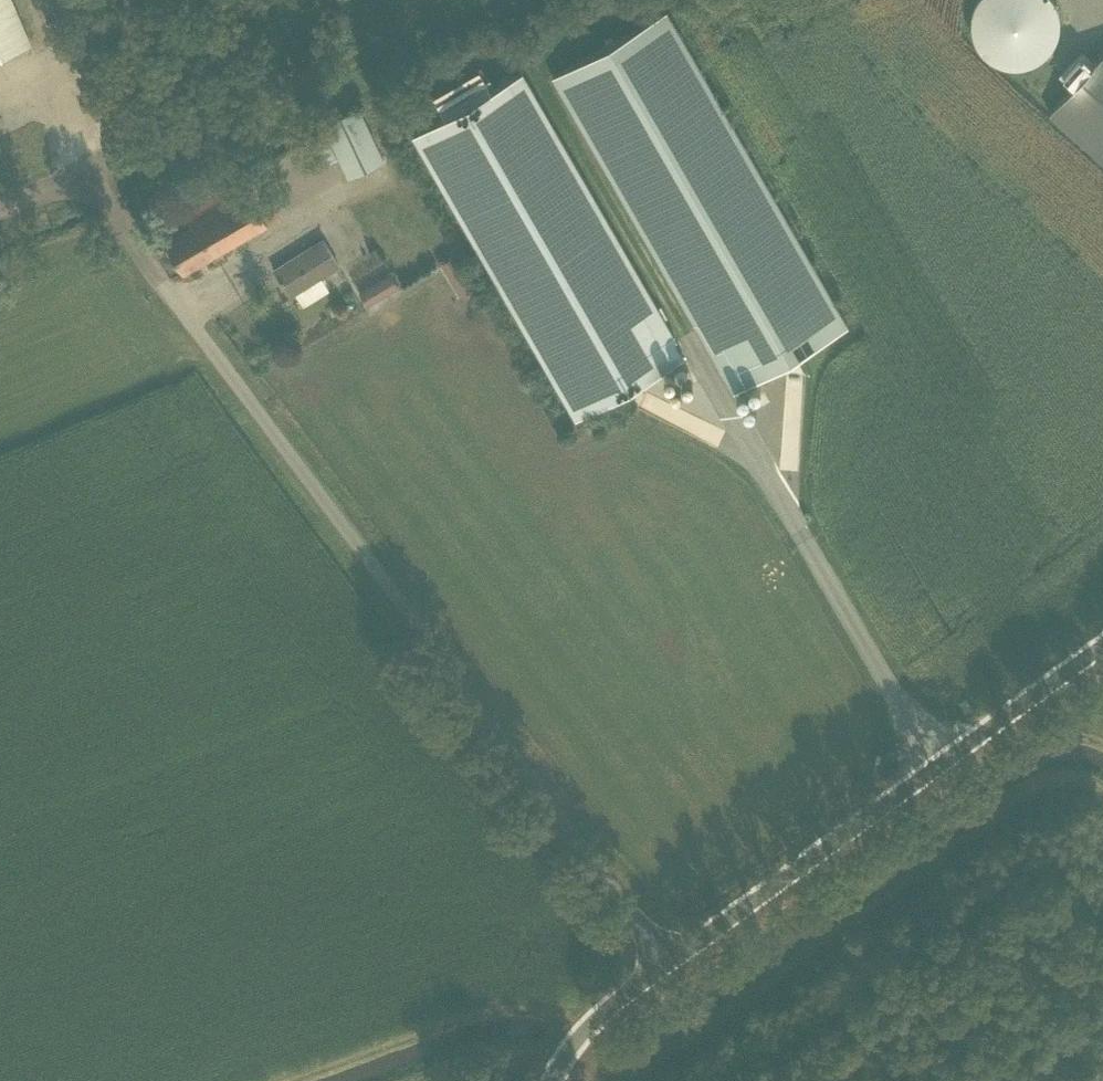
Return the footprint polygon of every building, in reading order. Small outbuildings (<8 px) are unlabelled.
[(29,41),(20,21),(11,0),(0,0),(0,53),(29,41)] [(974,5),(971,13),(971,21),(971,30),(974,39),(978,46),(983,54),(990,58),(1000,64),(1009,66),(1019,66),(1028,65),(1038,61),(1045,55),(1050,49),(1056,40),(1059,29),(1059,22),(1058,12),(1054,2),(1053,0),(977,0),(974,5)] [(667,10),(553,76),(734,391),(799,353),(848,325),(667,10)] [(1090,67),(1080,57),(1063,75),(1074,85),(1050,112),(1102,160),(1102,53),(1090,67)] [(414,134),(577,417),(683,356),(520,73),(414,134)] [(323,125),(348,177),(384,159),(359,108),(323,125)] [(192,225),(165,240),(183,271),(268,222),(250,191),(263,184),(261,180),(255,171),(243,179),(184,212),(192,225)] [(293,257),(274,269),(290,295),(309,284),(324,274),(340,264),(324,238),(308,248),(293,257)] [(454,254),(441,262),(461,295),(474,288),(454,254)] [(391,273),(359,292),(367,305),(399,286),(391,273)]
